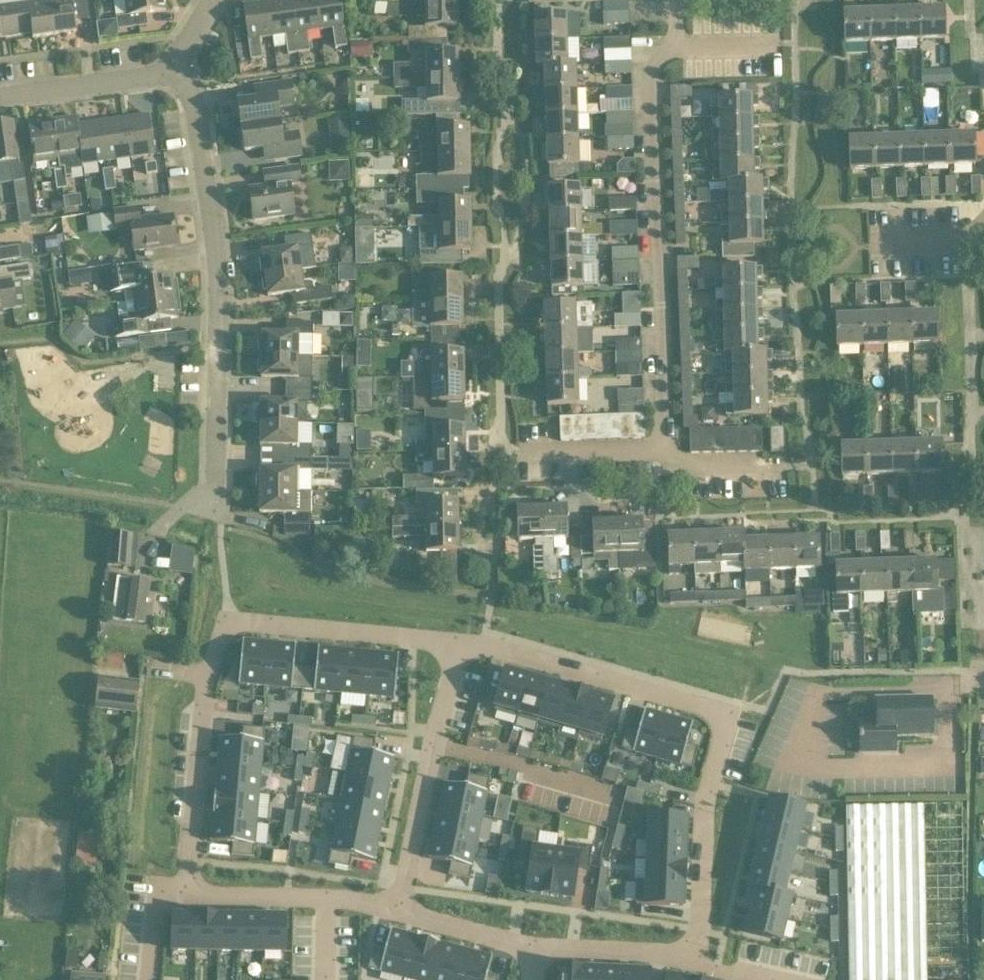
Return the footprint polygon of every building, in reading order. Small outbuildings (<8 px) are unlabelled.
[(54,36),(76,33),(74,22),(90,19),(87,0),(49,0),(50,1),(54,36)] [(165,12),(163,0),(125,0),(127,16),(116,17),(116,20),(96,23),(98,39),(118,36),(118,29),(148,26),(146,15),(165,12)] [(268,3),(272,37),(284,36),(286,55),(297,54),(290,0),(286,0),(268,3)] [(297,54),(308,52),(306,32),(319,31),(315,0),(290,0),(297,54)] [(346,47),(339,0),(315,0),(319,31),(331,29),(334,49),(346,47)] [(50,1),(28,5),(32,35),(32,39),(54,36),(50,1)] [(408,28),(408,41),(447,40),(447,27),(457,27),(457,2),(407,3),(387,3),(374,3),(374,15),(387,15),(388,18),(413,17),(413,13),(425,13),(425,27),(408,28)] [(272,37),(268,3),(242,6),(249,61),(261,59),(258,39),(272,37)] [(0,9),(0,27),(2,39),(32,35),(28,5),(0,9)] [(944,9),(918,11),(920,41),(945,40),(944,9)] [(893,11),(868,13),(870,43),(894,42),(893,11)] [(894,42),(920,41),(918,11),(893,11),(894,42)] [(629,12),(603,13),(603,25),(629,25),(629,12)] [(534,41),(564,39),(563,13),(533,15),(534,41)] [(868,13),(843,14),(844,44),(870,43),(868,13)] [(603,39),(603,51),(630,50),(630,38),(603,39)] [(535,66),(543,66),(566,64),(564,39),(534,41),(535,66)] [(394,65),(394,79),(458,77),(458,53),(447,53),(447,40),(408,41),(409,53),(425,53),(426,70),(419,70),(419,67),(410,68),(410,64),(394,65)] [(351,57),(365,57),(365,44),(351,44),(351,57)] [(604,76),(631,75),(630,62),(630,61),(604,62),(604,63),(604,76)] [(544,85),(544,91),(573,89),(572,85),(572,64),(566,64),(543,66),(544,85)] [(394,89),(402,89),(426,89),(426,101),(402,101),(402,116),(435,116),(455,115),(455,102),(458,102),(458,77),(394,79),(394,89)] [(236,103),(240,127),(278,122),(276,108),(292,106),(290,85),(289,83),(272,85),(262,87),(263,99),(236,103)] [(712,119),(720,119),(753,118),(753,116),(753,106),(760,106),(760,97),(756,97),(756,85),(746,85),(739,85),(739,97),(720,97),(720,108),(712,109),(712,119)] [(605,101),(632,100),(631,87),(605,88),(605,101)] [(923,104),(939,104),(939,89),(923,88),(923,104)] [(545,116),(574,115),(573,89),(544,91),(545,116)] [(680,107),(670,107),(671,119),(680,119),(680,107)] [(606,127),(632,126),(632,112),(606,113),(606,127)] [(420,143),(420,151),(470,149),(470,127),(456,127),(455,115),(435,116),(436,126),(436,128),(436,143),(420,143)] [(545,116),(546,140),(575,138),(574,115),(545,116)] [(148,116),(77,126),(82,166),(154,155),(148,116)] [(712,140),(721,140),(754,139),(754,138),(754,127),(760,127),(760,116),(753,116),(753,118),(720,119),(720,129),(712,129),(712,140)] [(330,145),(346,145),(347,117),(331,117),(330,145)] [(76,118),(52,122),(58,169),(64,168),(65,178),(72,177),(72,173),(83,171),(82,166),(77,126),(76,118)] [(18,161),(13,122),(0,124),(0,164),(18,161)] [(65,178),(64,168),(58,169),(52,122),(27,125),(33,165),(48,163),(49,171),(54,170),(55,180),(65,178)] [(280,136),(278,122),(240,127),(243,152),(270,148),(272,161),(300,157),(296,133),(280,136)] [(681,141),(680,127),(671,127),(672,141),(681,141)] [(973,134),(947,135),(949,166),(974,165),(973,134)] [(607,151),(634,150),(633,135),(607,137),(607,138),(606,138),(607,151)] [(947,135),(923,137),(924,167),(949,166),(947,135)] [(923,137),(898,138),(900,169),(924,167),(923,137)] [(576,177),(576,164),(575,138),(546,140),(547,165),(549,165),(549,177),(576,177)] [(713,162),(720,161),(760,161),(760,157),(754,157),(754,149),(760,148),(760,138),(754,138),(754,139),(721,140),(721,150),(713,151),(713,162)] [(898,138),(873,139),(874,169),(900,169),(898,138)] [(874,169),(873,139),(848,140),(849,171),(874,169)] [(436,188),(462,188),(468,188),(467,177),(471,177),(470,149),(420,151),(421,163),(436,163),(436,178),(416,178),(416,189),(436,188)] [(672,162),(682,161),(682,149),(672,149),(672,162)] [(754,180),(754,169),(760,169),(760,161),(720,161),(720,172),(713,172),(713,181),(728,181),(754,181),(754,180)] [(147,175),(157,173),(156,163),(145,164),(147,175)] [(25,180),(23,166),(10,167),(12,182),(25,180)] [(273,169),(276,185),(248,189),(252,221),(292,215),(288,187),(301,185),(298,166),(273,169)] [(102,171),(104,181),(114,179),(112,169),(102,171)] [(683,183),(682,170),(673,170),(673,183),(683,183)] [(970,178),(971,196),(981,196),(980,177),(970,178)] [(65,178),(55,180),(57,190),(61,189),(67,189),(65,178)] [(954,178),(944,179),(946,197),(955,197),(954,178)] [(114,179),(104,181),(105,191),(116,189),(114,179)] [(930,179),(920,180),(921,198),(930,198),(930,179)] [(13,183),(16,203),(28,201),(25,180),(12,182),(12,183),(13,183)] [(728,191),(721,191),(721,203),(728,203),(762,202),(762,200),(762,191),(769,191),(769,180),(754,180),(754,181),(728,181),(728,191)] [(906,199),(905,180),(895,181),(896,199),(906,199)] [(880,181),(870,182),(871,200),(881,200),(880,181)] [(548,187),(549,213),(578,211),(577,186),(548,187)] [(462,202),(462,188),(436,188),(437,217),(408,218),(408,226),(421,225),(471,225),(471,202),(462,202)] [(683,191),(674,191),(674,204),(684,203),(683,191)] [(77,206),(76,195),(61,196),(62,207),(77,206)] [(610,212),(636,211),(635,198),(609,199),(610,212)] [(728,223),(763,223),(763,221),(763,211),(769,211),(769,200),(762,200),(762,202),(728,203),(728,213),(722,213),(722,223),(728,223)] [(30,224),(28,201),(16,203),(19,225),(30,224)] [(129,210),(113,212),(114,215),(115,228),(130,226),(133,252),(175,246),(171,217),(138,221),(137,209),(129,210)] [(579,237),(601,237),(601,227),(578,228),(578,211),(549,213),(550,239),(579,237)] [(684,212),(674,212),(675,224),(684,224),(684,212)] [(114,215),(86,219),(88,234),(116,231),(115,228),(114,215)] [(372,218),(355,218),(355,226),(373,226),(372,218)] [(722,234),(722,244),(721,244),(722,259),(753,258),(753,244),(762,243),(762,233),(769,232),(769,221),(763,221),(763,223),(728,223),(729,233),(722,234)] [(636,223),(610,224),(610,237),(637,237),(636,223)] [(686,245),(684,224),(675,224),(676,245),(686,245)] [(472,252),(471,225),(421,225),(422,239),(422,265),(461,265),(461,253),(467,253),(472,252)] [(374,228),(356,228),(356,263),(374,264),(374,228)] [(258,260),(260,275),(299,270),(297,257),(305,256),(309,251),(308,248),(312,247),(310,235),(284,238),(285,245),(282,249),(282,250),(260,253),(261,259),(258,260)] [(550,239),(551,263),(580,262),(579,237),(550,239)] [(0,250),(0,263),(33,258),(31,245),(0,250)] [(637,248),(612,248),(612,261),(638,261),(638,248),(637,248)] [(676,258),(677,270),(698,270),(698,258),(676,258)] [(638,261),(612,261),(613,287),(639,286),(638,273),(638,271),(638,261)] [(580,262),(551,263),(552,288),(552,296),(581,295),(581,287),(580,262)] [(1,314),(4,311),(14,309),(12,294),(10,283),(22,282),(30,281),(28,265),(0,269),(0,315),(1,314)] [(124,301),(133,300),(179,294),(178,280),(174,281),(173,275),(153,277),(151,265),(116,270),(108,271),(111,293),(123,291),(124,301)] [(715,290),(723,290),(755,291),(755,289),(755,277),(762,277),(762,267),(723,267),(722,279),(715,279),(715,290)] [(87,286),(87,269),(67,270),(68,287),(87,286)] [(299,270),(260,275),(262,291),(265,291),(266,297),(288,294),(288,296),(292,298),(293,305),(332,300),(330,287),(314,289),(314,285),(309,282),(301,283),(299,270)] [(412,293),(413,301),(463,300),(462,277),(428,277),(429,295),(423,295),(423,293),(412,293)] [(686,278),(677,278),(678,293),(687,293),(686,278)] [(914,284),(904,284),(905,302),(915,302),(914,284)] [(855,304),(865,304),(864,285),(855,286),(855,304)] [(889,285),(879,285),(880,303),(890,303),(889,285)] [(839,286),(829,287),(830,305),(840,305),(839,286)] [(715,312),(723,312),(755,312),(755,311),(755,299),(762,299),(762,289),(755,289),(755,291),(723,290),(723,300),(716,300),(715,312)] [(179,294),(133,300),(135,314),(118,316),(119,325),(111,327),(113,339),(149,334),(148,322),(178,319),(178,313),(181,312),(179,294)] [(457,327),(464,327),(463,300),(413,301),(413,328),(431,328),(431,340),(458,339),(457,327)] [(687,301),(678,301),(678,313),(688,312),(687,301)] [(573,303),(544,304),(544,330),(574,329),(592,328),(591,303),(573,303)] [(715,333),(722,333),(756,333),(756,331),(756,319),(763,319),(763,310),(755,311),(755,312),(723,312),(723,321),(715,321),(715,333)] [(936,344),(935,313),(910,314),(912,345),(936,344)] [(910,314),(886,315),(886,346),(912,345),(910,314)] [(352,315),(339,315),(340,330),(352,330),(352,315)] [(614,329),(640,328),(640,315),(613,316),(614,329)] [(886,315),(862,316),(863,347),(886,346),(886,315)] [(836,347),(863,347),(862,316),(834,317),(836,347)] [(81,345),(91,335),(74,319),(64,330),(81,345)] [(679,333),(688,333),(688,320),(679,320),(679,333)] [(256,340),(256,356),(296,357),(313,357),(313,323),(286,323),(286,330),(282,333),(282,335),(260,334),(260,341),(256,340)] [(545,346),(545,355),(575,355),(593,354),(592,344),(575,345),(574,329),(544,330),(545,334),(539,337),(540,344),(545,346)] [(716,353),(732,353),(756,353),(756,352),(756,341),(763,341),(763,331),(756,331),(756,333),(722,333),(722,342),(716,342),(716,353)] [(141,352),(167,349),(165,336),(139,340),(141,352)] [(412,362),(412,377),(464,377),(464,352),(460,352),(459,352),(458,339),(431,340),(431,351),(422,351),(422,362),(412,362)] [(614,353),(641,353),(640,340),(614,340),(614,353)] [(689,341),(679,341),(680,355),(689,354),(689,341)] [(382,371),(382,346),(370,345),(369,370),(382,371)] [(731,363),(724,363),(724,374),(732,374),(764,375),(764,373),(764,362),(772,362),(771,352),(756,352),(756,353),(732,353),(731,363)] [(545,355),(546,381),(576,379),(590,379),(589,369),(575,369),(575,355),(545,355)] [(286,383),(285,390),(312,391),(312,377),(295,377),(296,357),(256,356),(256,372),(259,372),(259,378),(280,379),(286,383)] [(690,376),(690,362),(680,362),(681,376),(690,376)] [(642,365),(615,366),(615,378),(642,377),(641,365),(642,365)] [(724,395),(732,395),(764,395),(764,393),(764,383),(772,383),(772,373),(764,373),(764,375),(732,374),(732,385),(724,385),(724,395)] [(464,377),(412,377),(414,411),(424,411),(424,414),(456,413),(456,401),(465,401),(464,377)] [(576,379),(546,381),(547,405),(577,404),(576,379)] [(357,415),(373,414),(373,380),(357,380),(357,415)] [(690,384),(681,384),(682,396),(691,396),(690,384)] [(255,408),(255,424),(294,424),(305,424),(305,404),(312,404),(312,391),(285,390),(285,398),(281,401),(281,402),(259,402),(259,408),(255,408)] [(643,403),(642,390),(616,391),(616,404),(618,404),(618,414),(644,413),(644,403),(643,403)] [(764,395),(732,395),(732,405),(725,405),(725,415),(764,415),(764,403),(772,403),(772,393),(764,393),(764,395)] [(958,393),(939,394),(939,413),(959,412),(958,393)] [(348,423),(349,395),(339,394),(338,423),(348,423)] [(691,404),(682,404),(683,417),(692,417),(691,404)] [(424,442),(414,442),(415,451),(463,450),(462,426),(457,426),(456,413),(424,414),(424,442)] [(618,415),(606,416),(606,441),(619,440),(618,415)] [(631,440),(630,415),(618,415),(619,440),(631,440)] [(643,415),(630,415),(631,440),(644,439),(643,415)] [(584,441),(595,441),(595,416),(583,417),(584,441)] [(606,416),(595,416),(595,441),(606,441),(606,416)] [(572,441),(571,417),(559,417),(559,442),(572,441)] [(583,417),(571,417),(572,441),(584,441),(583,417)] [(311,458),(311,445),(294,445),(294,424),(255,424),(255,439),(258,439),(258,445),(278,446),(284,451),(284,458),(311,458)] [(762,427),(748,428),(748,453),(762,453),(762,427)] [(713,454),(725,453),(725,428),(713,429),(713,454)] [(736,428),(725,428),(725,453),(737,453),(736,428)] [(737,453),(748,453),(748,428),(736,428),(737,453)] [(784,453),(783,428),(769,429),(770,453),(784,453)] [(700,429),(689,429),(689,454),(701,454),(700,429)] [(713,429),(700,429),(701,454),(713,454),(713,429)] [(371,432),(357,432),(357,452),(372,451),(371,432)] [(941,473),(940,442),(915,443),(916,474),(941,473)] [(915,443),(890,444),(891,475),(916,474),(915,443)] [(890,444),(866,445),(866,476),(891,475),(890,444)] [(841,477),(866,476),(866,445),(840,446),(841,477)] [(433,477),(464,476),(463,452),(463,450),(415,451),(415,464),(427,463),(426,460),(432,460),(432,476),(403,476),(404,491),(415,490),(433,490),(433,477)] [(327,459),(327,458),(311,458),(284,458),(284,465),(280,468),(280,469),(258,469),(258,475),(254,475),(254,491),(311,492),(311,471),(327,471),(327,470),(340,471),(340,459),(327,459)] [(938,503),(948,503),(947,485),(937,485),(938,503)] [(922,504),(921,486),(912,486),(912,504),(922,504)] [(862,488),(863,506),(872,506),(872,487),(862,488)] [(898,505),(896,487),(887,487),(888,505),(898,505)] [(377,521),(377,529),(390,528),(456,526),(456,504),(455,489),(433,490),(415,490),(415,506),(425,505),(426,523),(418,523),(418,519),(390,520),(390,521),(377,521)] [(257,513),(283,513),(283,525),(311,526),(311,492),(254,491),(254,507),(257,507),(257,513)] [(368,501),(354,501),(354,519),(368,519),(368,501)] [(565,506),(540,507),(543,558),(544,575),(557,575),(557,559),(553,557),(552,541),(567,540),(567,538),(565,506)] [(540,507),(516,508),(517,541),(534,540),(534,547),(532,549),(533,557),(533,558),(534,575),(544,575),(543,558),(540,507)] [(642,520),(613,521),(615,569),(622,569),(655,568),(655,542),(643,543),(643,538),(652,538),(652,523),(642,524),(642,520)] [(579,538),(580,555),(592,555),(608,554),(609,570),(615,569),(613,521),(591,522),(592,538),(579,538)] [(391,540),(427,538),(427,552),(458,550),(456,526),(390,528),(391,540)] [(903,532),(904,551),(913,551),(912,532),(903,532)] [(718,533),(692,535),(693,567),(694,576),(719,575),(719,565),(718,533)] [(719,565),(742,564),(743,541),(743,533),(718,533),(719,565)] [(864,533),(854,534),(855,553),(864,552),(864,533)] [(889,552),(888,533),(879,533),(880,552),(889,552)] [(110,534),(107,567),(128,569),(131,535),(110,534)] [(693,567),(692,535),(666,535),(668,575),(680,575),(679,567),(693,567)] [(839,553),(838,535),(828,535),(829,553),(839,553)] [(793,571),(819,570),(818,538),(792,539),(793,571)] [(792,539),(768,540),(768,572),(793,571),(792,539)] [(743,541),(742,564),(743,573),(768,572),(768,540),(743,541)] [(167,546),(166,571),(190,572),(191,547),(167,546)] [(579,547),(570,547),(570,559),(573,559),(579,559),(579,547)] [(935,559),(908,561),(910,593),(911,593),(912,611),(923,610),(922,593),(937,592),(937,581),(956,580),(956,560),(935,561),(935,559)] [(910,593),(908,561),(884,562),(886,595),(887,603),(898,603),(897,594),(910,593)] [(884,562),(859,564),(861,596),(886,595),(884,562)] [(859,564),(834,565),(836,594),(832,594),(833,613),(849,612),(848,597),(861,596),(859,564)] [(150,583),(118,578),(112,619),(144,624),(150,583)] [(745,591),(720,592),(720,602),(745,601),(746,599),(745,591)] [(720,592),(694,593),(695,603),(720,602),(720,592)] [(694,593),(669,594),(669,604),(695,603),(694,593)] [(794,597),(770,598),(770,608),(794,607),(794,597)] [(820,597),(794,597),(794,607),(820,607),(820,597)] [(746,599),(745,601),(744,609),(770,608),(770,598),(746,599)] [(243,640),(239,684),(267,686),(271,643),(243,640)] [(271,643),(267,686),(303,690),(305,669),(294,668),(296,645),(271,643)] [(305,669),(303,690),(338,693),(343,649),(318,647),(316,670),(305,669)] [(343,649),(338,693),(366,696),(371,652),(343,649)] [(371,652),(366,696),(395,699),(399,655),(371,652)] [(97,667),(122,670),(124,656),(98,653),(97,667)] [(507,668),(495,711),(517,717),(529,675),(507,668)] [(529,675),(517,717),(538,723),(550,681),(529,675)] [(139,682),(99,677),(95,710),(135,715),(139,682)] [(550,681),(538,723),(559,729),(560,724),(570,686),(550,681)] [(570,686),(560,724),(580,730),(591,692),(570,686)] [(581,730),(580,735),(601,741),(613,699),(591,692),(580,730),(581,730)] [(858,753),(894,753),(894,737),(932,737),(932,699),(874,699),(875,722),(858,722),(858,753)] [(253,707),(252,715),(264,716),(265,708),(253,707)] [(627,727),(621,749),(633,752),(657,759),(669,716),(645,710),(639,731),(627,727)] [(288,716),(288,724),(292,725),(300,725),(300,717),(288,716)] [(353,716),(352,724),(364,725),(364,717),(353,716)] [(669,716),(657,759),(681,766),(692,769),(698,748),(687,744),(693,723),(669,716)] [(300,717),(300,725),(306,726),(312,726),(312,718),(300,717)] [(364,717),(364,725),(376,726),(376,718),(364,717)] [(304,752),(306,726),(300,725),(292,725),(290,751),(295,751),(304,752)] [(220,737),(218,763),(261,767),(265,729),(243,727),(242,739),(220,737)] [(354,737),(347,774),(390,783),(395,757),(374,753),(376,741),(354,737)] [(468,738),(467,746),(478,748),(480,741),(468,738)] [(496,744),(494,752),(506,754),(508,746),(496,744)] [(518,748),(516,756),(525,758),(527,759),(530,751),(518,748)] [(307,751),(305,764),(313,764),(314,752),(307,751)] [(530,751),(527,759),(539,762),(541,755),(530,751)] [(297,757),(296,769),(304,770),(304,765),(305,758),(297,757)] [(560,760),(557,767),(569,771),(571,763),(560,760)] [(582,764),(573,762),(570,771),(579,774),(582,764)] [(218,763),(215,789),(259,793),(261,767),(218,763)] [(304,770),(303,777),(311,778),(312,766),(304,765),(304,770)] [(296,769),(294,781),(302,782),(303,777),(304,770),(296,769)] [(510,770),(508,782),(515,783),(518,772),(510,770)] [(445,782),(439,808),(483,816),(488,791),(490,777),(469,773),(466,786),(445,782)] [(347,774),(342,800),(385,809),(390,783),(347,774)] [(638,783),(636,790),(647,794),(650,786),(638,783)] [(650,786),(647,794),(648,794),(659,797),(661,789),(650,786)] [(215,789),(213,815),(257,819),(259,793),(215,789)] [(505,821),(510,798),(495,794),(489,818),(505,821)] [(769,798),(764,820),(799,828),(804,806),(769,798)] [(342,800),(336,826),(380,834),(385,809),(342,800)] [(927,971),(966,969),(963,901),(961,806),(845,808),(847,904),(848,979),(927,979),(927,971)] [(439,808),(434,833),(477,842),(483,816),(439,808)] [(302,809),(300,821),(308,822),(309,810),(302,809)] [(286,811),(285,823),(293,824),(294,813),(286,811)] [(213,815),(211,842),(232,844),(231,856),(253,858),(257,819),(213,815)] [(639,816),(638,839),(650,839),(686,841),(687,818),(651,816),(639,816)] [(764,820),(759,842),(794,850),(799,828),(764,820)] [(300,821),(299,833),(306,834),(308,822),(300,821)] [(285,823),(283,835),(291,836),(293,824),(285,823)] [(336,826),(329,864),(350,868),(353,856),(374,861),(380,834),(336,826)] [(617,826),(614,837),(622,839),(625,828),(617,826)] [(843,827),(835,828),(835,840),(843,839),(843,827)] [(523,828),(519,860),(532,862),(527,893),(550,896),(557,848),(537,845),(539,831),(523,828)] [(434,833),(429,858),(451,863),(448,875),(470,879),(472,867),(477,842),(434,833)] [(503,836),(501,848),(508,849),(511,838),(503,836)] [(614,838),(611,849),(619,851),(622,839),(614,837),(614,838)] [(650,839),(649,861),(685,862),(686,841),(650,839)] [(843,839),(835,840),(835,852),(843,851),(843,839)] [(759,842),(754,864),(789,872),(794,850),(759,842)] [(557,848),(550,896),(573,899),(577,868),(589,870),(592,848),(579,846),(578,851),(557,848)] [(97,865),(98,850),(77,848),(75,863),(97,865)] [(501,848),(498,859),(506,861),(508,849),(501,848)] [(649,861),(648,882),(684,884),(685,862),(649,861)] [(754,864),(748,886),(756,888),(784,895),(789,872),(754,864)] [(600,868),(599,880),(607,881),(608,869),(600,868)] [(838,872),(830,872),(830,884),(838,884),(838,872)] [(599,880),(597,892),(605,893),(607,881),(599,880)] [(636,882),(635,904),(647,905),(683,906),(684,884),(648,882),(636,882)] [(838,884),(830,884),(830,896),(838,896),(838,884)] [(756,888),(751,910),(786,919),(791,896),(784,895),(756,888)] [(751,910),(746,933),(781,941),(786,919),(751,910)] [(173,914),(172,950),(195,951),(196,915),(173,914)] [(196,915),(195,951),(218,951),(218,915),(196,915)] [(218,915),(218,951),(240,951),(241,915),(218,915)] [(241,915),(240,951),(263,952),(263,916),(241,915)] [(263,916),(263,952),(286,952),(286,916),(263,916)] [(838,918),(830,918),(831,930),(839,930),(838,918)] [(373,949),(368,969),(380,972),(405,979),(417,936),(391,930),(385,953),(373,949)] [(839,930),(831,930),(831,942),(839,942),(839,930)] [(405,979),(410,979),(432,979),(442,943),(417,936),(405,979)] [(432,979),(458,979),(467,950),(442,943),(432,979)] [(65,950),(64,967),(77,969),(78,951),(65,950)] [(458,979),(487,979),(486,979),(492,956),(467,950),(458,979)] [(100,953),(98,970),(106,971),(107,954),(100,953)] [(561,979),(583,979),(583,970),(561,969),(561,979)] [(583,979),(604,979),(605,971),(583,970),(583,979)] [(604,979),(626,979),(626,972),(605,971),(604,979)]
